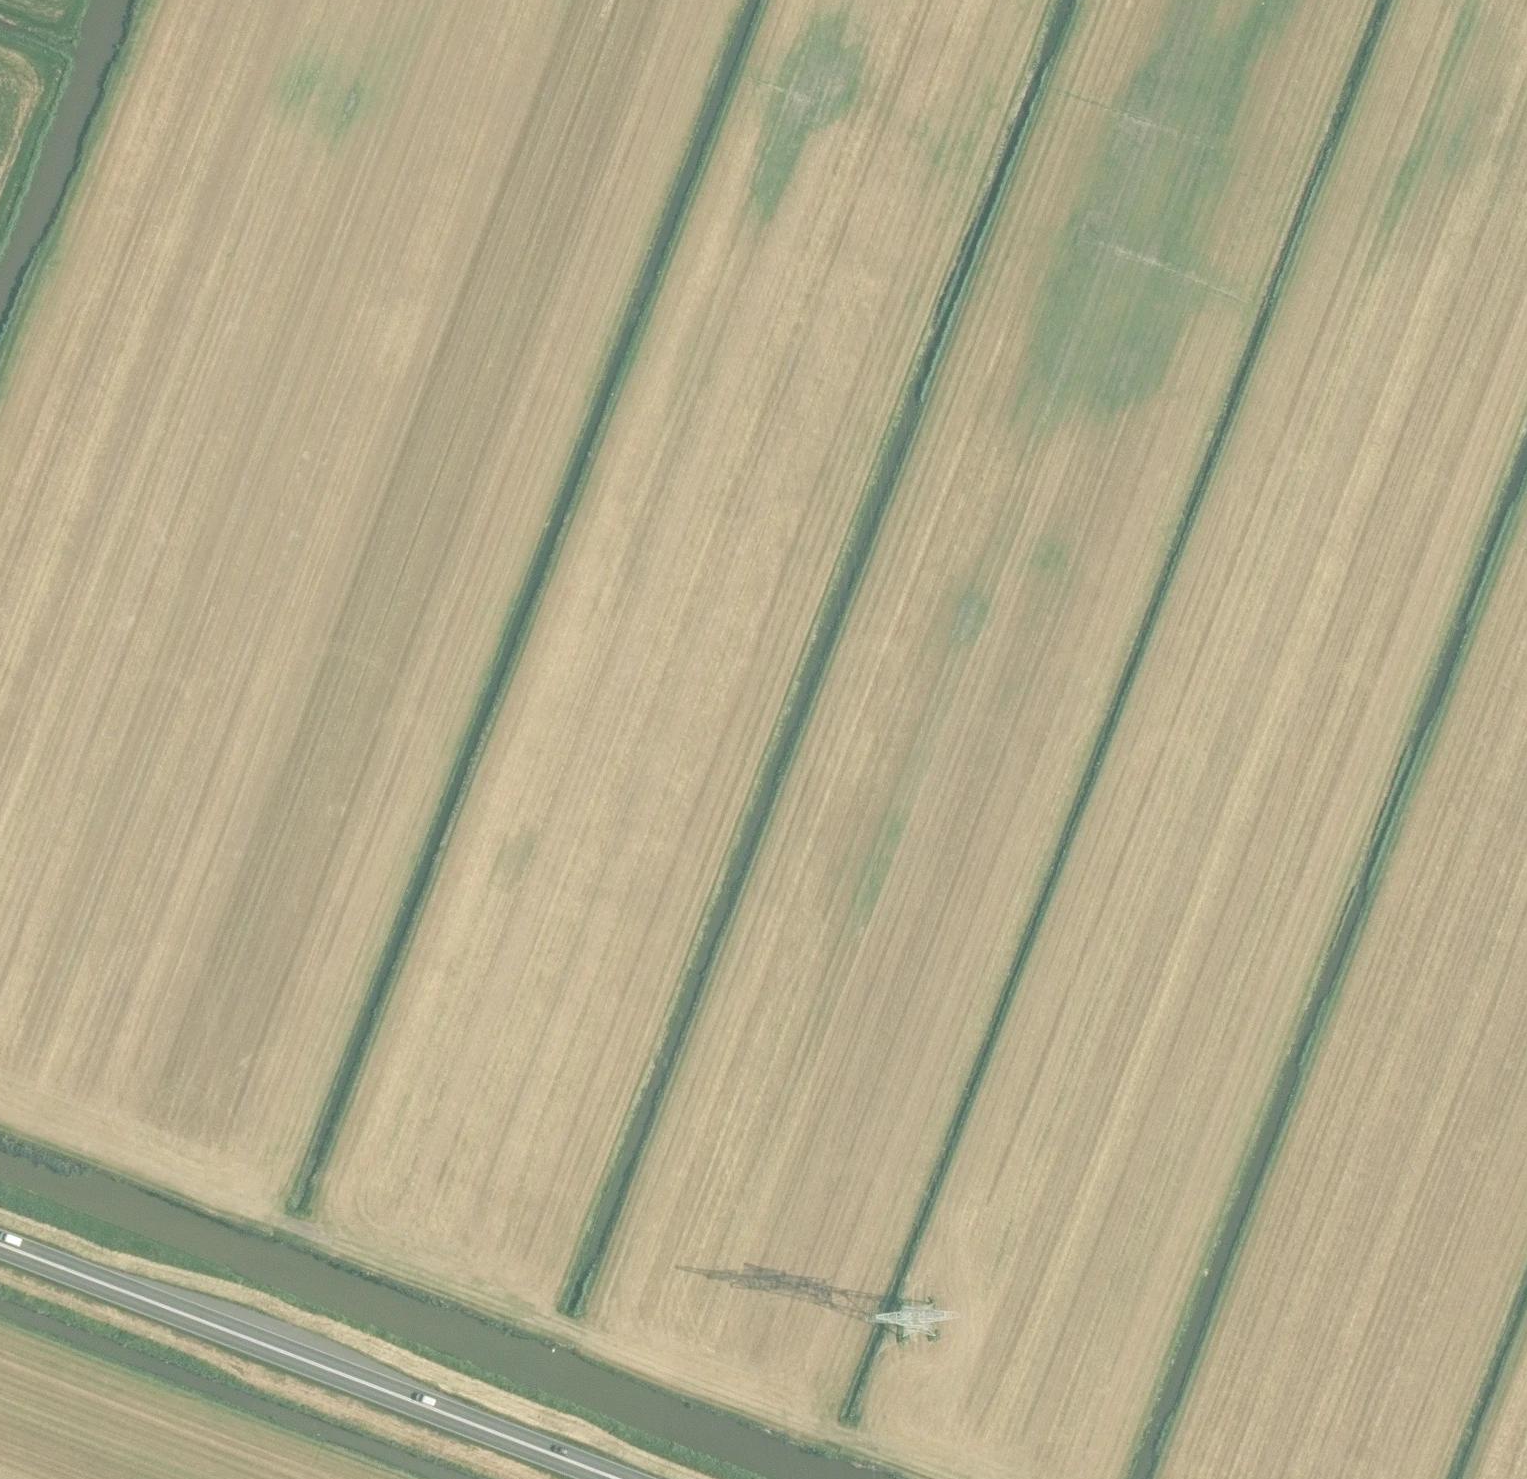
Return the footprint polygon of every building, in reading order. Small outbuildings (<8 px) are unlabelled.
[(672,1468),(668,1478),(699,1478),(672,1468)]
